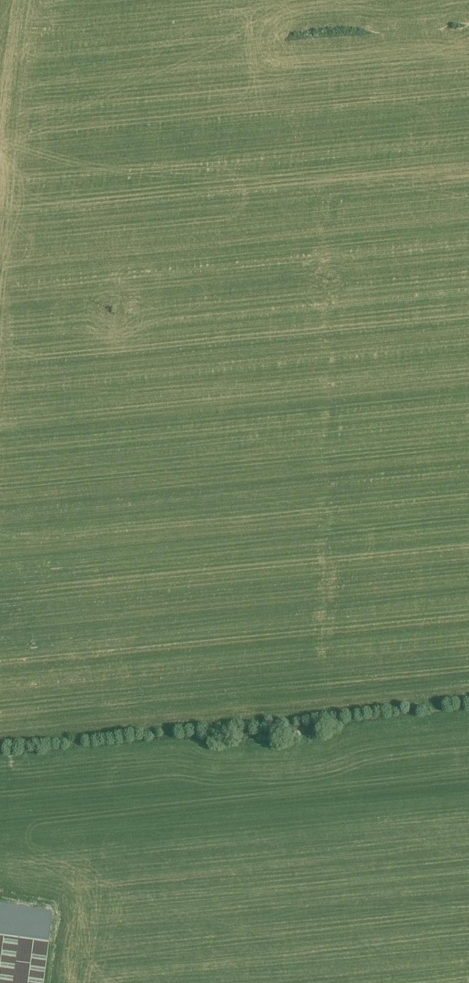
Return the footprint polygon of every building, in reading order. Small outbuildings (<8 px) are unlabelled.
[(0,938),(0,982),(44,982),(49,944),(0,938)]
